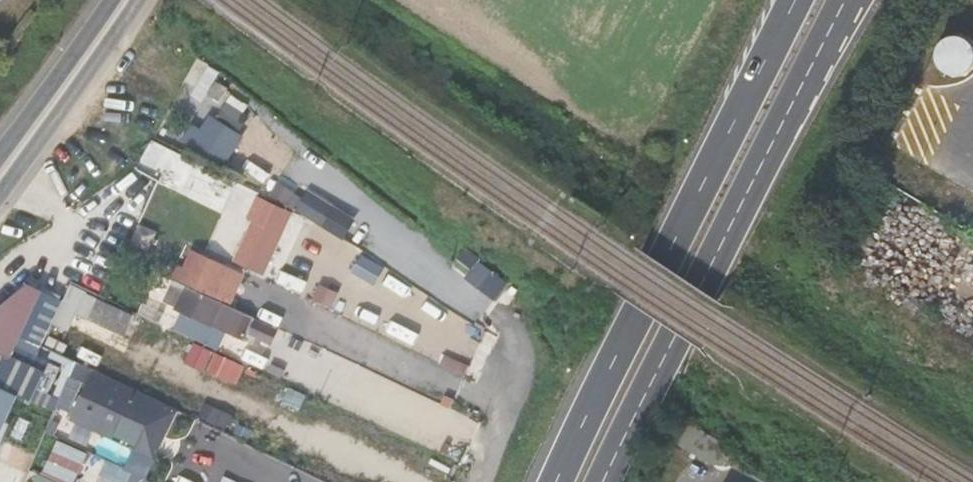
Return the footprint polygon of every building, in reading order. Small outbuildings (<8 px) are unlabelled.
[(163,130),(226,162),(241,133),(212,118),(219,104),(242,115),(253,94),(196,65),(163,130)] [(262,195),(232,259),(266,275),(296,211),(262,195)] [(469,249),(455,264),(495,301),(509,285),(469,249)] [(0,294),(0,441),(10,418),(10,424),(21,397),(31,397),(58,409),(72,375),(86,381),(65,430),(85,438),(96,438),(97,367),(54,349),(54,328),(72,328),(76,318),(97,318),(98,294),(71,283),(66,296),(9,272),(0,294)] [(99,303),(97,343),(130,344),(131,304),(99,303)] [(277,346),(281,334),(240,316),(232,336),(273,355),(277,346)] [(298,342),(281,334),(277,346),(293,353),(298,342)] [(330,352),(382,374),(388,359),(336,336),(330,352)] [(194,343),(187,362),(240,382),(247,363),(194,343)] [(109,374),(86,424),(158,457),(182,406),(109,374)] [(56,411),(31,399),(10,442),(3,439),(0,446),(0,457),(27,470),(56,411)] [(127,463),(134,449),(105,434),(98,449),(127,463)] [(101,455),(55,438),(38,481),(91,481),(101,455)]
